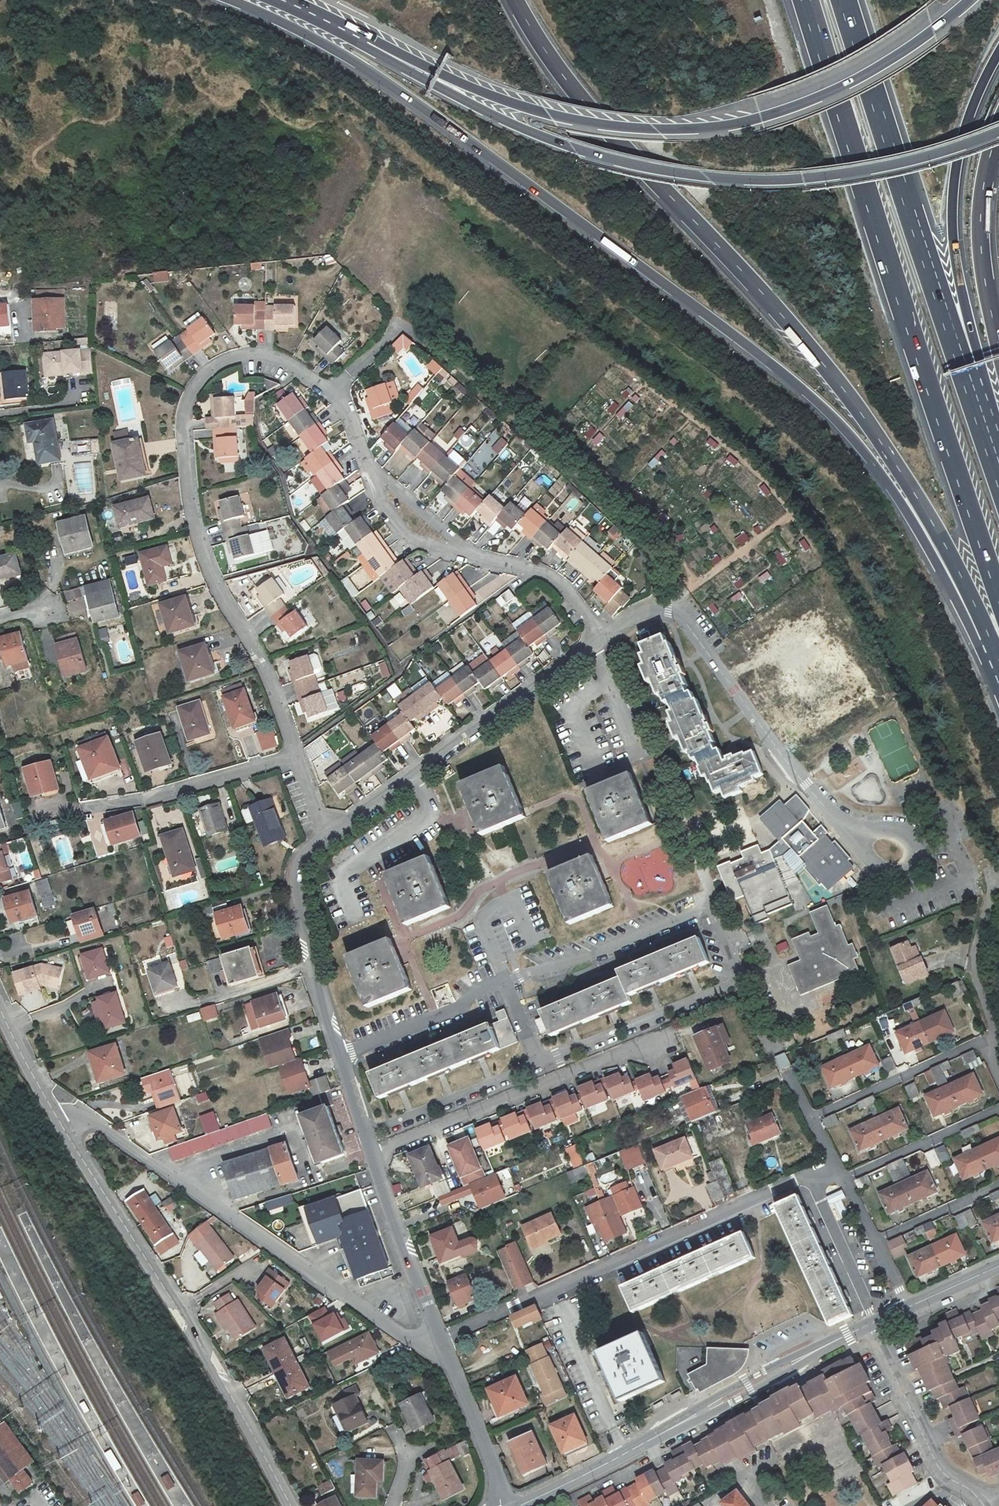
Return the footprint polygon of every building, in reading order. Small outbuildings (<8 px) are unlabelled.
[(255,273),(264,271),(263,264),(254,266),(255,273)] [(151,282),(148,285),(155,294),(158,291),(151,282)] [(65,292),(38,295),(39,304),(35,304),(38,334),(68,331),(65,292)] [(268,330),(268,305),(268,302),(258,302),(258,305),(238,305),(238,328),(248,328),(248,330),(268,330)] [(299,326),(298,304),(268,305),(268,330),(291,330),(291,327),(299,326)] [(191,330),(183,336),(198,356),(213,344),(211,341),(218,335),(201,313),(187,325),(191,330)] [(335,365),(347,352),(340,345),(345,340),(330,327),(316,343),(322,348),(320,351),(335,365)] [(88,336),(73,338),(74,344),(89,343),(88,336)] [(198,356),(183,336),(172,345),(168,339),(154,350),(172,372),(180,366),(182,368),(198,356)] [(89,348),(44,353),(46,374),(73,371),(73,374),(92,372),(89,348)] [(445,371),(439,367),(435,372),(439,376),(442,375),(445,371)] [(27,371),(1,373),(3,404),(29,402),(27,371)] [(212,408),(219,407),(239,406),(256,403),(254,394),(242,395),(240,375),(218,378),(219,388),(217,388),(217,397),(211,398),(212,408)] [(281,384),(264,378),(270,391),(281,384)] [(403,398),(408,403),(422,386),(417,382),(403,398)] [(452,391),(461,399),(468,391),(458,383),(452,391)] [(395,386),(388,388),(368,395),(371,405),(369,406),(374,423),(389,418),(386,409),(393,406),(393,405),(400,403),(395,386)] [(297,392),(279,405),(291,420),(309,407),(310,406),(305,398),(302,399),(297,392)] [(639,398),(635,395),(630,400),(635,403),(639,398)] [(612,414),(620,405),(616,401),(608,410),(612,414)] [(219,447),(220,457),(243,455),(242,435),(237,435),(239,406),(219,407),(217,447),(219,447)] [(309,407),(291,420),(301,436),(321,421),(315,413),(314,414),(309,407)] [(627,412),(623,408),(616,416),(620,420),(627,412)] [(413,429),(398,416),(379,437),(386,443),(385,445),(392,452),(398,446),(413,429)] [(321,421),(301,436),(314,452),(330,440),(331,439),(325,431),(327,429),(321,421)] [(420,421),(413,429),(398,446),(405,452),(408,450),(415,456),(429,440),(435,434),(420,421)] [(54,423),(28,427),(31,444),(35,443),(39,465),(60,462),(54,423)] [(447,443),(451,445),(463,430),(458,426),(454,432),(455,433),(447,443)] [(589,438),(597,430),(592,426),(585,434),(589,438)] [(127,428),(114,431),(124,479),(146,474),(139,436),(129,438),(127,428)] [(464,465),(471,472),(476,467),(480,472),(508,445),(496,433),(464,465)] [(605,436),(601,433),(594,441),(598,444),(605,436)] [(678,441),(674,437),(669,443),(673,447),(678,441)] [(718,446),(709,438),(705,443),(714,451),(718,446)] [(330,440),(314,452),(301,461),(309,472),(311,470),(315,476),(318,474),(338,460),(331,449),(332,443),(330,440)] [(444,453),(429,440),(415,456),(423,463),(421,465),(429,471),(444,453)] [(72,451),(89,451),(89,441),(72,441),(72,451)] [(536,450),(529,444),(527,447),(534,453),(536,450)] [(666,454),(661,450),(653,459),(658,463),(666,454)] [(445,452),(444,453),(429,471),(436,478),(438,476),(446,483),(457,469),(463,462),(453,453),(450,456),(445,452)] [(544,457),(538,452),(535,455),(541,460),(544,457)] [(738,462),(729,455),(724,460),(733,467),(738,462)] [(343,467),(338,460),(318,474),(330,489),(347,477),(341,469),(343,467)] [(542,466),(539,464),(533,471),(536,474),(542,466)] [(471,480),(457,469),(446,483),(441,489),(447,494),(445,497),(454,504),(468,486),(467,484),(471,480)] [(353,484),(347,477),(330,489),(317,499),(329,515),(345,503),(353,496),(347,488),(353,484)] [(580,491),(567,478),(563,483),(575,495),(580,491)] [(771,493),(763,484),(759,488),(766,497),(771,493)] [(484,498),(468,486),(454,504),(463,511),(464,508),(471,514),(476,508),(484,498)] [(712,493),(707,490),(702,495),(707,499),(712,493)] [(490,491),(484,498),(476,508),(484,514),(482,516),(489,522),(495,516),(505,504),(490,491)] [(645,499),(636,491),(633,496),(641,503),(645,499)] [(220,512),(225,531),(244,526),(241,516),(246,515),(241,496),(220,502),(222,511),(220,512)] [(156,498),(120,506),(125,525),(160,517),(156,498)] [(511,498),(505,504),(495,516),(503,522),(504,520),(511,526),(515,522),(525,510),(511,498)] [(534,500),(525,510),(515,522),(524,529),(523,531),(529,536),(545,518),(546,516),(540,511),(543,508),(534,500)] [(350,511),(345,503),(329,515),(311,528),(313,531),(323,524),(332,536),(340,531),(358,518),(353,509),(350,511)] [(366,513),(358,518),(340,531),(352,548),(358,543),(375,531),(369,523),(372,521),(366,513)] [(607,527),(611,522),(602,513),(597,518),(607,527)] [(668,521),(660,513),(656,517),(664,525),(668,521)] [(92,515),(67,520),(68,526),(63,527),(65,540),(70,539),(72,550),(98,545),(92,515)] [(552,524),(545,518),(529,536),(537,544),(539,541),(546,548),(550,545),(565,527),(556,519),(552,524)] [(299,523),(306,531),(311,528),(304,519),(299,523)] [(568,524),(565,527),(550,545),(558,552),(559,550),(566,556),(584,535),(574,526),(573,528),(568,524)] [(713,534),(718,531),(713,525),(708,528),(713,534)] [(233,550),(236,560),(275,549),(270,528),(246,535),(244,526),(225,531),(231,550),(233,550)] [(610,538),(619,533),(615,526),(606,532),(610,538)] [(755,530),(758,535),(763,531),(760,526),(755,530)] [(381,539),(375,531),(358,543),(369,559),(390,545),(384,537),(381,539)] [(742,546),(753,538),(748,531),(737,539),(742,546)] [(586,533),(584,535),(566,556),(574,562),(572,564),(580,570),(596,552),(599,548),(594,544),(596,542),(586,533)] [(809,549),(803,539),(798,542),(805,552),(809,549)] [(395,552),(390,545),(369,559),(371,561),(366,564),(377,579),(389,570),(399,562),(393,554),(395,552)] [(144,572),(147,586),(170,580),(167,566),(175,564),(171,546),(145,553),(149,570),(144,572)] [(644,557),(636,548),(632,552),(640,561),(644,557)] [(599,555),(596,552),(580,570),(587,577),(589,575),(596,582),(610,566),(608,564),(612,559),(602,550),(599,555)] [(328,551),(324,554),(329,560),(333,557),(328,551)] [(786,563),(780,553),(775,557),(782,566),(786,563)] [(710,567),(721,561),(717,555),(707,561),(710,567)] [(0,561),(0,580),(25,575),(21,556),(0,561)] [(127,557),(128,564),(137,563),(136,556),(127,557)] [(407,557),(399,562),(389,570),(401,586),(421,571),(414,563),(412,564),(407,557)] [(429,566),(421,571),(401,586),(413,602),(438,584),(432,575),(435,574),(429,566)] [(618,572),(610,566),(596,582),(591,589),(598,594),(596,597),(604,604),(617,588),(620,585),(612,579),(618,572)] [(458,569),(440,582),(451,598),(472,583),(466,575),(464,577),(458,569)] [(768,572),(758,579),(761,584),(771,577),(768,572)] [(743,577),(733,584),(736,589),(746,582),(743,577)] [(288,595),(275,578),(257,592),(264,600),(262,602),(274,616),(289,604),(284,598),(288,595)] [(354,579),(349,582),(357,594),(362,590),(354,579)] [(105,580),(82,586),(92,624),(115,618),(105,580)] [(478,592),(472,583),(451,598),(463,614),(480,601),(475,594),(478,592)] [(627,596),(617,588),(604,604),(602,607),(610,613),(618,603),(620,605),(627,596)] [(77,589),(63,593),(65,601),(79,597),(77,589)] [(509,590),(500,596),(501,597),(506,604),(514,597),(509,590)] [(739,593),(730,599),(733,604),(743,597),(739,593)] [(506,604),(501,597),(496,600),(501,607),(506,604)] [(189,598),(164,605),(171,633),(202,624),(199,613),(194,615),(189,598)] [(362,602),(367,609),(371,605),(365,599),(362,602)] [(526,612),(545,638),(553,632),(552,630),(559,624),(542,601),(526,612)] [(415,608),(411,603),(402,611),(405,616),(415,608)] [(718,613),(712,603),(707,606),(714,616),(718,613)] [(296,612),(289,604),(274,616),(286,632),(289,630),(296,639),(313,626),(300,609),(296,612)] [(516,632),(527,647),(535,642),(537,643),(545,638),(526,612),(525,611),(509,622),(516,632)] [(463,627),(458,631),(461,635),(466,631),(463,627)] [(98,629),(99,643),(108,642),(107,629),(98,629)] [(56,638),(58,645),(54,646),(63,675),(84,669),(74,632),(56,638)] [(506,648),(505,649),(518,668),(526,663),(524,661),(532,655),(527,647),(516,632),(501,642),(506,648)] [(21,633),(0,638),(8,666),(13,664),(15,671),(30,667),(21,633)] [(652,644),(648,634),(640,638),(644,647),(642,648),(646,658),(643,659),(647,668),(643,669),(650,686),(654,684),(660,698),(664,696),(666,705),(668,704),(672,714),(669,715),(673,724),(670,725),(677,741),(681,740),(686,753),(689,752),(693,761),(697,759),(704,777),(708,775),(711,783),(713,782),(718,792),(724,789),(728,797),(744,791),(742,786),(757,780),(756,777),(765,773),(756,751),(748,754),(747,752),(738,756),(737,753),(729,757),(730,760),(726,762),(721,750),(717,752),(714,745),(716,744),(712,733),(714,732),(712,725),(708,727),(707,723),(709,722),(707,716),(704,717),(697,701),(695,702),(691,693),(689,694),(687,688),(689,687),(685,677),(687,676),(685,670),(682,671),(680,667),(682,666),(680,661),(677,662),(670,645),(668,646),(664,638),(652,644)] [(188,678),(213,671),(204,641),(179,648),(188,678)] [(436,643),(431,647),(435,652),(440,649),(436,643)] [(505,649),(488,661),(500,678),(509,672),(511,674),(518,668),(505,649)] [(310,655),(290,662),(294,671),(291,672),(299,691),(319,684),(315,674),(317,673),(310,655)] [(377,663),(383,679),(390,676),(384,660),(377,663)] [(488,661),(472,673),(480,683),(485,689),(492,684),(494,686),(502,680),(500,678),(488,661)] [(467,665),(450,677),(464,697),(473,690),(472,688),(480,683),(472,673),(467,665)] [(445,670),(429,681),(442,700),(447,706),(455,700),(456,702),(464,697),(450,677),(445,670)] [(424,677),(409,687),(427,713),(435,707),(434,706),(442,700),(429,681),(427,682),(424,677)] [(352,685),(354,693),(366,690),(364,682),(352,685)] [(243,684),(223,689),(235,729),(247,725),(245,721),(250,720),(248,713),(251,712),(243,684)] [(319,684),(299,691),(305,710),(308,709),(311,719),(331,711),(324,692),(322,692),(319,684)] [(391,698),(401,712),(409,723),(417,717),(419,719),(427,713),(409,687),(408,686),(391,698)] [(201,700),(180,706),(189,738),(210,732),(201,700)] [(401,712),(385,723),(400,744),(407,739),(406,736),(414,731),(409,723),(401,712)] [(369,734),(376,744),(382,753),(390,747),(392,750),(400,744),(385,723),(369,734)] [(114,725),(109,727),(113,738),(118,736),(114,725)] [(161,734),(137,741),(140,751),(143,750),(149,768),(169,762),(165,751),(169,750),(166,742),(163,743),(161,734)] [(119,766),(107,736),(79,747),(91,777),(119,766)] [(273,736),(260,741),(263,750),(276,746),(273,736)] [(321,740),(310,748),(313,752),(324,744),(321,740)] [(376,744),(360,756),(373,776),(382,770),(380,768),(389,762),(382,753),(376,744)] [(345,766),(344,767),(357,785),(364,779),(366,781),(373,776),(360,756),(358,757),(354,753),(342,762),(345,766)] [(49,763),(22,769),(29,798),(55,792),(49,763)] [(327,778),(341,797),(348,791),(350,793),(358,787),(357,785),(344,767),(342,768),(339,764),(326,773),(329,777),(327,778)] [(506,767),(462,786),(483,836),(527,818),(506,767)] [(631,774),(587,792),(607,843),(652,825),(631,774)] [(785,805),(782,801),(760,818),(780,843),(784,839),(791,850),(804,868),(819,886),(822,883),(829,891),(856,868),(849,860),(852,859),(836,841),(833,843),(827,835),(828,832),(823,826),(814,832),(804,820),(810,809),(798,795),(785,805)] [(25,819),(20,803),(12,805),(16,821),(25,819)] [(218,804),(200,810),(208,837),(227,832),(218,804)] [(274,805),(245,814),(249,825),(257,822),(266,851),(287,844),(274,805)] [(132,815),(106,823),(107,827),(103,829),(106,839),(110,837),(112,845),(139,837),(132,815)] [(33,825),(26,828),(29,836),(36,833),(33,825)] [(195,869),(182,831),(162,837),(171,863),(167,864),(170,873),(171,877),(195,869)] [(5,845),(0,846),(0,884),(10,881),(2,855),(7,853),(5,845)] [(804,868),(791,850),(785,855),(776,859),(772,851),(766,853),(763,846),(745,852),(747,859),(736,863),(735,861),(722,866),(736,901),(749,896),(757,919),(771,914),(769,910),(792,900),(787,888),(802,881),(798,874),(804,868)] [(595,857),(550,875),(570,925),(615,908),(595,857)] [(202,858),(196,860),(202,878),(208,876),(202,858)] [(433,858),(389,875),(408,926),(453,909),(433,858)] [(50,878),(36,882),(39,894),(42,893),(46,908),(57,905),(50,878)] [(30,893),(5,898),(11,922),(36,916),(30,893)] [(117,901),(109,903),(114,915),(121,912),(117,901)] [(803,959),(791,964),(803,994),(862,970),(857,958),(862,957),(855,942),(851,944),(842,923),(839,924),(831,905),(813,913),(821,932),(814,934),(812,931),(795,939),(803,959)] [(99,907),(76,914),(85,943),(107,936),(99,907)] [(241,908),(216,915),(223,939),(252,931),(247,913),(243,914),(241,908)] [(620,981),(541,1013),(550,1036),(629,1003),(626,996),(709,962),(700,940),(617,974),(620,981)] [(392,941),(347,959),(367,1008),(412,990),(392,941)] [(786,941),(775,945),(778,954),(789,950),(786,941)] [(907,944),(891,950),(905,984),(927,975),(921,959),(915,962),(910,950),(907,944)] [(258,946),(228,955),(236,984),(266,975),(258,946)] [(103,947),(84,953),(92,978),(112,971),(103,947)] [(916,947),(910,950),(915,962),(921,959),(916,947)] [(228,955),(206,961),(210,975),(227,970),(232,985),(236,984),(228,955)] [(190,960),(184,962),(185,969),(192,968),(190,960)] [(44,964),(17,974),(23,994),(44,989),(42,985),(55,982),(60,983),(64,969),(55,966),(46,970),(44,964)] [(173,964),(154,970),(161,992),(180,986),(173,964)] [(964,979),(961,980),(967,993),(970,991),(964,979)] [(967,993),(961,980),(952,984),(957,997),(967,993)] [(432,989),(437,1007),(454,1003),(449,985),(432,989)] [(118,993),(101,998),(102,1001),(95,1003),(100,1020),(107,1018),(110,1028),(127,1023),(118,993)] [(246,1005),(254,1029),(286,1018),(278,994),(246,1005)] [(921,996),(912,1000),(915,1007),(924,1003),(921,996)] [(915,1007),(912,1000),(904,1003),(908,1010),(915,1007)] [(213,1006),(201,1010),(204,1022),(217,1018),(213,1006)] [(911,1021),(917,1020),(915,1008),(909,1010),(911,1021)] [(517,1042),(504,1010),(487,1016),(491,1026),(371,1075),(380,1098),(517,1042)] [(945,1010),(921,1021),(931,1041),(955,1030),(945,1010)] [(200,1018),(198,1011),(186,1015),(188,1021),(200,1018)] [(931,1041),(921,1021),(898,1032),(907,1052),(931,1041)] [(722,1024),(695,1036),(709,1070),(730,1061),(723,1045),(729,1042),(722,1024)] [(844,1028),(836,1032),(839,1038),(847,1035),(844,1028)] [(281,1067),(295,1062),(287,1040),(292,1038),(289,1030),(260,1040),(270,1071),(281,1067)] [(839,1038),(836,1032),(828,1035),(831,1041),(839,1038)] [(794,1036),(783,1041),(786,1049),(797,1044),(794,1036)] [(871,1044),(847,1055),(856,1076),(880,1065),(871,1044)] [(117,1046),(95,1053),(100,1071),(97,1072),(100,1082),(125,1075),(117,1046)] [(974,1049),(962,1055),(966,1064),(972,1061),(974,1067),(984,1062),(981,1057),(978,1058),(974,1049)] [(901,1051),(892,1055),(896,1067),(906,1062),(901,1051)] [(790,1065),(784,1053),(775,1058),(782,1070),(790,1065)] [(856,1076),(847,1055),(823,1065),(832,1086),(856,1076)] [(896,1067),(892,1055),(882,1060),(887,1071),(896,1067)] [(697,1079),(688,1059),(673,1065),(675,1070),(669,1073),(671,1078),(674,1085),(676,1089),(697,1079)] [(290,1095),(310,1088),(308,1084),(301,1061),(295,1062),(281,1067),(290,1095)] [(803,1061),(791,1066),(795,1075),(807,1069),(803,1061)] [(949,1061),(941,1065),(944,1072),(952,1069),(949,1061)] [(944,1072),(941,1065),(928,1070),(933,1083),(939,1080),(941,1083),(948,1080),(944,1072)] [(170,1070),(142,1080),(147,1095),(155,1093),(161,1109),(181,1102),(170,1070)] [(621,1074),(606,1080),(607,1083),(611,1092),(615,1101),(636,1091),(632,1083),(629,1076),(623,1079),(621,1074)] [(975,1074),(950,1085),(959,1106),(985,1094),(975,1074)] [(651,1075),(637,1081),(640,1090),(645,1101),(666,1093),(665,1089),(662,1082),(660,1077),(653,1080),(651,1075)] [(326,1078),(308,1084),(310,1088),(312,1096),(330,1091),(326,1078)] [(605,1079),(595,1083),(597,1087),(603,1085),(607,1093),(611,1092),(607,1083),(606,1080),(605,1079)] [(603,1085),(597,1087),(595,1083),(595,1082),(580,1089),(582,1094),(586,1103),(588,1109),(610,1100),(607,1093),(603,1085)] [(915,1082),(907,1087),(912,1098),(921,1094),(915,1082)] [(959,1106),(950,1085),(927,1096),(936,1116),(959,1106)] [(680,1097),(690,1121),(715,1111),(705,1087),(680,1097)] [(208,1093),(196,1097),(198,1106),(210,1103),(208,1093)] [(569,1093),(554,1099),(557,1104),(560,1113),(563,1120),(584,1111),(581,1104),(578,1095),(571,1098),(569,1093)] [(330,1094),(303,1104),(307,1115),(303,1117),(321,1166),(346,1156),(338,1134),(341,1133),(338,1126),(336,1127),(329,1108),(334,1106),(330,1094)] [(874,1094),(866,1098),(869,1105),(874,1116),(882,1112),(874,1094)] [(690,1121),(680,1097),(677,1099),(687,1123),(690,1121)] [(869,1105),(866,1098),(858,1101),(861,1109),(869,1105)] [(554,1099),(544,1104),(546,1109),(552,1106),(556,1115),(560,1113),(557,1104),(554,1099)] [(544,1104),(529,1110),(531,1115),(535,1124),(537,1131),(559,1122),(556,1115),(552,1106),(546,1109),(544,1104)] [(899,1107),(875,1118),(884,1139),(909,1128),(899,1107)] [(529,1110),(518,1114),(520,1120),(527,1117),(531,1125),(535,1124),(531,1115),(529,1110)] [(174,1112),(151,1119),(160,1141),(163,1139),(165,1145),(176,1141),(174,1136),(182,1133),(174,1112)] [(759,1120),(755,1112),(749,1115),(752,1123),(749,1124),(754,1134),(750,1136),(753,1143),(779,1132),(771,1115),(759,1120)] [(840,1122),(836,1113),(823,1118),(827,1127),(840,1122)] [(220,1130),(214,1114),(201,1118),(206,1134),(220,1130)] [(518,1114),(503,1121),(506,1126),(509,1135),(512,1141),(533,1132),(531,1125),(527,1117),(520,1120),(518,1114)] [(267,1115),(169,1151),(173,1163),(271,1128),(267,1115)] [(884,1139),(875,1118),(851,1129),(860,1150),(884,1139)] [(977,1123),(969,1127),(972,1134),(981,1130),(977,1123)] [(493,1125),(478,1131),(487,1152),(509,1143),(506,1136),(502,1127),(495,1130),(493,1125)] [(972,1134),(969,1127),(962,1130),(965,1137),(972,1134)] [(601,1135),(600,1131),(586,1136),(588,1141),(601,1135)] [(468,1137),(449,1146),(465,1186),(484,1177),(481,1171),(483,1170),(468,1137)] [(674,1167),(673,1164),(692,1156),(685,1138),(655,1150),(664,1171),(674,1167)] [(979,1148),(988,1167),(998,1162),(998,1139),(979,1148)] [(583,1156),(578,1144),(568,1148),(572,1156),(570,1157),(575,1169),(586,1164),(585,1163),(583,1156)] [(287,1145),(223,1164),(234,1200),(298,1180),(287,1145)] [(941,1163),(950,1159),(944,1145),(935,1150),(941,1163)] [(432,1147),(429,1148),(409,1156),(414,1169),(418,1167),(426,1185),(442,1179),(445,1178),(432,1147)] [(636,1148),(621,1154),(627,1169),(642,1163),(636,1148)] [(988,1167),(979,1148),(955,1159),(965,1178),(988,1167)] [(932,1167),(941,1163),(935,1150),(926,1154),(932,1167)] [(593,1153),(583,1156),(585,1163),(595,1159),(593,1153)] [(903,1157),(894,1161),(903,1179),(911,1175),(903,1157)] [(721,1158),(710,1163),(713,1172),(724,1198),(734,1194),(727,1177),(729,1177),(721,1158)] [(903,1179),(894,1161),(887,1165),(895,1182),(903,1179)] [(591,1163),(586,1164),(590,1174),(595,1172),(591,1163)] [(586,1164),(575,1169),(568,1172),(572,1182),(590,1174),(586,1164)] [(418,1167),(414,1169),(422,1187),(426,1185),(418,1167)] [(928,1171),(904,1182),(914,1202),(937,1191),(928,1171)] [(724,1198),(713,1172),(707,1175),(711,1184),(707,1186),(713,1203),(724,1198)] [(473,1184),(482,1207),(506,1197),(497,1173),(473,1184)] [(868,1175),(855,1181),(859,1188),(871,1182),(868,1175)] [(914,1202),(904,1182),(880,1193),(890,1213),(914,1202)] [(588,1198),(598,1194),(595,1188),(585,1191),(588,1198)] [(633,1189),(602,1203),(616,1238),(627,1233),(620,1217),(641,1208),(633,1189)] [(997,1189),(989,1193),(993,1200),(998,1197),(998,1193),(997,1189)] [(336,1237),(342,1236),(349,1254),(358,1280),(388,1269),(360,1190),(341,1197),(340,1194),(301,1208),(314,1245),(336,1237)] [(837,1220),(848,1215),(841,1201),(846,1198),(841,1190),(826,1198),(837,1220)] [(156,1246),(172,1235),(143,1191),(127,1202),(156,1246)] [(289,1191),(271,1196),(273,1203),(291,1197),(289,1191)] [(775,1199),(778,1205),(795,1197),(792,1191),(775,1199)] [(795,1197),(778,1205),(775,1207),(831,1327),(854,1317),(798,1196),(795,1197)] [(167,1212),(176,1206),(170,1197),(161,1203),(167,1212)] [(616,1238),(602,1203),(589,1209),(595,1224),(598,1223),(606,1242),(616,1238)] [(970,1209),(963,1213),(969,1225),(976,1221),(970,1209)] [(497,1225),(501,1223),(495,1210),(491,1211),(497,1225)] [(969,1225),(963,1213),(955,1217),(962,1229),(969,1225)] [(552,1214),(523,1226),(531,1245),(560,1233),(552,1214)] [(983,1221),(993,1242),(998,1239),(998,1214),(983,1221)] [(931,1220),(924,1224),(927,1231),(935,1227),(931,1220)] [(219,1273),(237,1256),(208,1224),(190,1241),(219,1273)] [(927,1231),(924,1224),(915,1228),(918,1235),(927,1231)] [(431,1237),(442,1264),(473,1250),(475,1248),(476,1246),(477,1245),(476,1243),(476,1241),(474,1239),(473,1238),(471,1238),(469,1238),(458,1243),(452,1228),(431,1237)] [(623,1287),(634,1313),(755,1258),(744,1233),(623,1287)] [(957,1233),(933,1244),(943,1265),(967,1254),(957,1233)] [(903,1235),(886,1243),(890,1251),(907,1243),(903,1235)] [(506,1244),(514,1264),(524,1287),(532,1284),(513,1241),(506,1244)] [(514,1264),(506,1244),(498,1247),(506,1268),(514,1264)] [(514,1264),(506,1268),(516,1291),(524,1287),(514,1264)] [(293,1284),(269,1267),(252,1290),(276,1307),(293,1284)] [(475,1298),(466,1276),(448,1283),(458,1305),(475,1298)] [(231,1294),(215,1303),(220,1311),(219,1312),(236,1341),(258,1329),(240,1299),(236,1301),(231,1294)] [(967,1400),(963,1390),(959,1391),(945,1360),(960,1352),(955,1339),(969,1333),(970,1336),(980,1332),(982,1337),(994,1332),(992,1328),(998,1325),(998,1300),(998,1298),(990,1302),(991,1304),(987,1306),(982,1308),(984,1313),(980,1314),(980,1313),(973,1316),(971,1313),(967,1315),(963,1317),(964,1319),(961,1320),(957,1312),(944,1317),(947,1323),(939,1327),(941,1331),(932,1335),(934,1339),(928,1342),(926,1338),(906,1346),(917,1371),(921,1370),(924,1377),(928,1376),(939,1400),(944,1398),(945,1401),(943,1403),(945,1406),(946,1409),(951,1408),(967,1400)] [(536,1306),(511,1317),(515,1326),(540,1315),(538,1311),(536,1306)] [(334,1312),(327,1314),(324,1308),(308,1314),(318,1342),(350,1330),(345,1317),(337,1320),(334,1312)] [(370,1332),(329,1354),(339,1373),(380,1351),(370,1332)] [(642,1334),(599,1354),(621,1403),(665,1383),(642,1334)] [(313,1388),(287,1337),(262,1349),(288,1401),(313,1388)] [(540,1345),(526,1351),(532,1364),(531,1365),(544,1396),(541,1397),(545,1405),(565,1396),(548,1357),(546,1358),(540,1345)] [(749,1350),(709,1348),(709,1365),(691,1374),(700,1389),(701,1392),(737,1374),(744,1366),(746,1362),(748,1356),(749,1350)] [(385,1359),(374,1365),(378,1371),(388,1366),(385,1359)] [(844,1365),(843,1363),(824,1374),(826,1378),(820,1381),(821,1383),(803,1392),(801,1387),(763,1407),(763,1409),(752,1415),(740,1422),(738,1420),(725,1427),(726,1429),(717,1433),(718,1434),(709,1439),(720,1460),(724,1466),(739,1458),(741,1462),(757,1453),(755,1449),(766,1442),(784,1433),(786,1436),(803,1427),(801,1423),(816,1415),(818,1419),(834,1411),(835,1413),(846,1408),(850,1415),(872,1403),(875,1402),(866,1385),(870,1383),(862,1366),(857,1369),(853,1360),(844,1365)] [(531,1403),(519,1377),(492,1389),(498,1402),(493,1404),(500,1418),(531,1403)] [(342,1392),(345,1399),(331,1406),(335,1414),(338,1413),(347,1431),(364,1423),(353,1397),(357,1395),(353,1387),(342,1392)] [(413,1428),(432,1418),(419,1392),(399,1402),(413,1428)] [(952,1424),(955,1431),(970,1423),(980,1418),(971,1399),(967,1400),(951,1408),(955,1417),(950,1420),(952,1424)] [(85,1401),(79,1404),(85,1414),(90,1411),(85,1401)] [(872,1403),(850,1415),(851,1420),(861,1436),(864,1434),(883,1424),(875,1409),(872,1403)] [(572,1415),(551,1426),(566,1455),(587,1444),(572,1415)] [(22,1490),(34,1481),(24,1467),(31,1461),(0,1419),(0,1461),(22,1490)] [(883,1424),(864,1434),(881,1466),(884,1465),(894,1483),(890,1485),(896,1495),(917,1483),(914,1477),(911,1478),(910,1475),(916,1472),(906,1453),(901,1456),(899,1453),(901,1452),(897,1444),(892,1447),(889,1440),(890,1439),(886,1431),(892,1428),(889,1421),(883,1424)] [(974,1431),(970,1423),(955,1431),(957,1435),(958,1438),(964,1436),(974,1431)] [(964,1436),(970,1449),(990,1440),(983,1426),(974,1431),(964,1436)] [(532,1432),(509,1443),(525,1474),(547,1463),(532,1432)] [(460,1454),(466,1451),(460,1439),(425,1457),(431,1469),(424,1472),(428,1480),(434,1477),(443,1494),(461,1484),(447,1458),(459,1452),(460,1454)] [(709,1439),(702,1443),(703,1444),(694,1449),(692,1444),(671,1454),(675,1461),(672,1463),(671,1461),(664,1465),(666,1468),(658,1473),(659,1475),(656,1476),(653,1471),(636,1480),(638,1485),(635,1487),(634,1485),(625,1489),(634,1505),(647,1505),(648,1505),(646,1501),(664,1492),(666,1495),(676,1489),(673,1483),(682,1479),(681,1476),(709,1461),(711,1465),(720,1460),(709,1439)] [(970,1449),(980,1472),(988,1469),(992,1478),(998,1475),(998,1450),(995,1452),(990,1440),(970,1449)] [(111,1450),(105,1453),(115,1471),(122,1467),(111,1450)] [(382,1457),(357,1455),(355,1493),(374,1494),(374,1477),(381,1477),(382,1457)] [(168,1474),(162,1477),(169,1490),(176,1486),(168,1474)] [(316,1488),(320,1496),(334,1489),(330,1481),(316,1488)] [(625,1489),(615,1495),(611,1488),(600,1494),(606,1505),(634,1505),(625,1489)] [(722,1503),(724,1505),(749,1505),(738,1491),(722,1503)] [(132,1496),(138,1505),(141,1505),(144,1504),(137,1493),(132,1496)] [(600,1494),(598,1495),(600,1499),(594,1502),(595,1504),(592,1505),(587,1497),(577,1502),(579,1505),(606,1505),(600,1494)] [(318,1505),(340,1505),(335,1497),(318,1505)]
